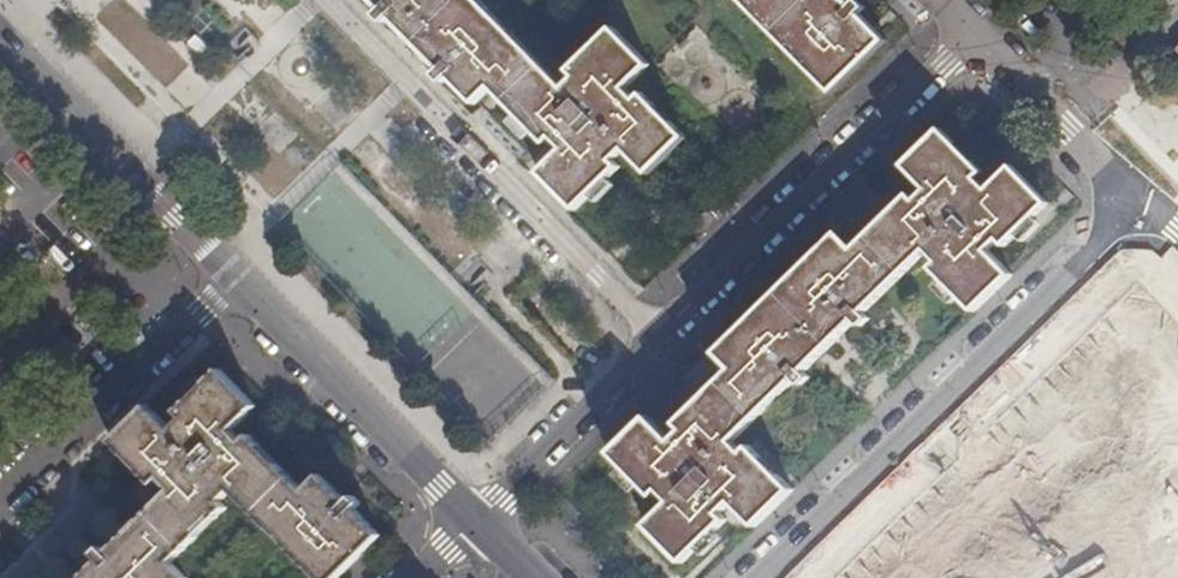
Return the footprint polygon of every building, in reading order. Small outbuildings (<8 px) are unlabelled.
[(377,7),(371,16),(377,23),(382,17),(436,69),(429,75),(437,83),(444,78),(470,106),(487,90),(556,159),(538,177),(573,213),(626,161),(646,178),(681,142),(628,85),(645,67),(609,30),(552,81),(471,0),(369,0),(377,7)] [(886,43),(861,16),(867,11),(859,2),(852,8),(849,5),(844,0),(740,0),(833,95),(886,43)] [(731,504),(755,529),(793,492),(751,448),(743,455),(732,443),(797,381),(802,386),(809,379),(805,374),(807,372),(854,326),(857,322),(863,328),(870,321),(864,314),(928,253),(939,265),(933,271),(975,313),(1012,277),(988,252),(1000,242),(1006,248),(1008,246),(1049,207),(1013,169),(988,193),(976,181),(983,174),(943,133),(905,169),(905,170),(929,193),(918,205),(910,196),(854,252),(838,235),(718,354),(733,370),(678,426),(685,433),(673,444),(650,421),(614,457),(656,500),(661,493),(672,504),(648,528),(684,565),(727,523),(721,515),(731,504)] [(527,371),(470,412),(488,437),(545,396),(527,371)] [(333,489),(322,477),(306,493),(251,438),(245,443),(234,431),(257,409),(221,373),(179,414),(185,420),(172,433),(149,409),(114,445),(156,487),(162,480),(174,492),(109,555),(103,549),(96,556),(102,563),(98,567),(87,577),(186,577),(173,565),(228,510),(222,503),(233,492),(317,577),(342,577),(382,539),(355,511),(361,505),(354,498),(348,504),(344,500),(333,489)]
